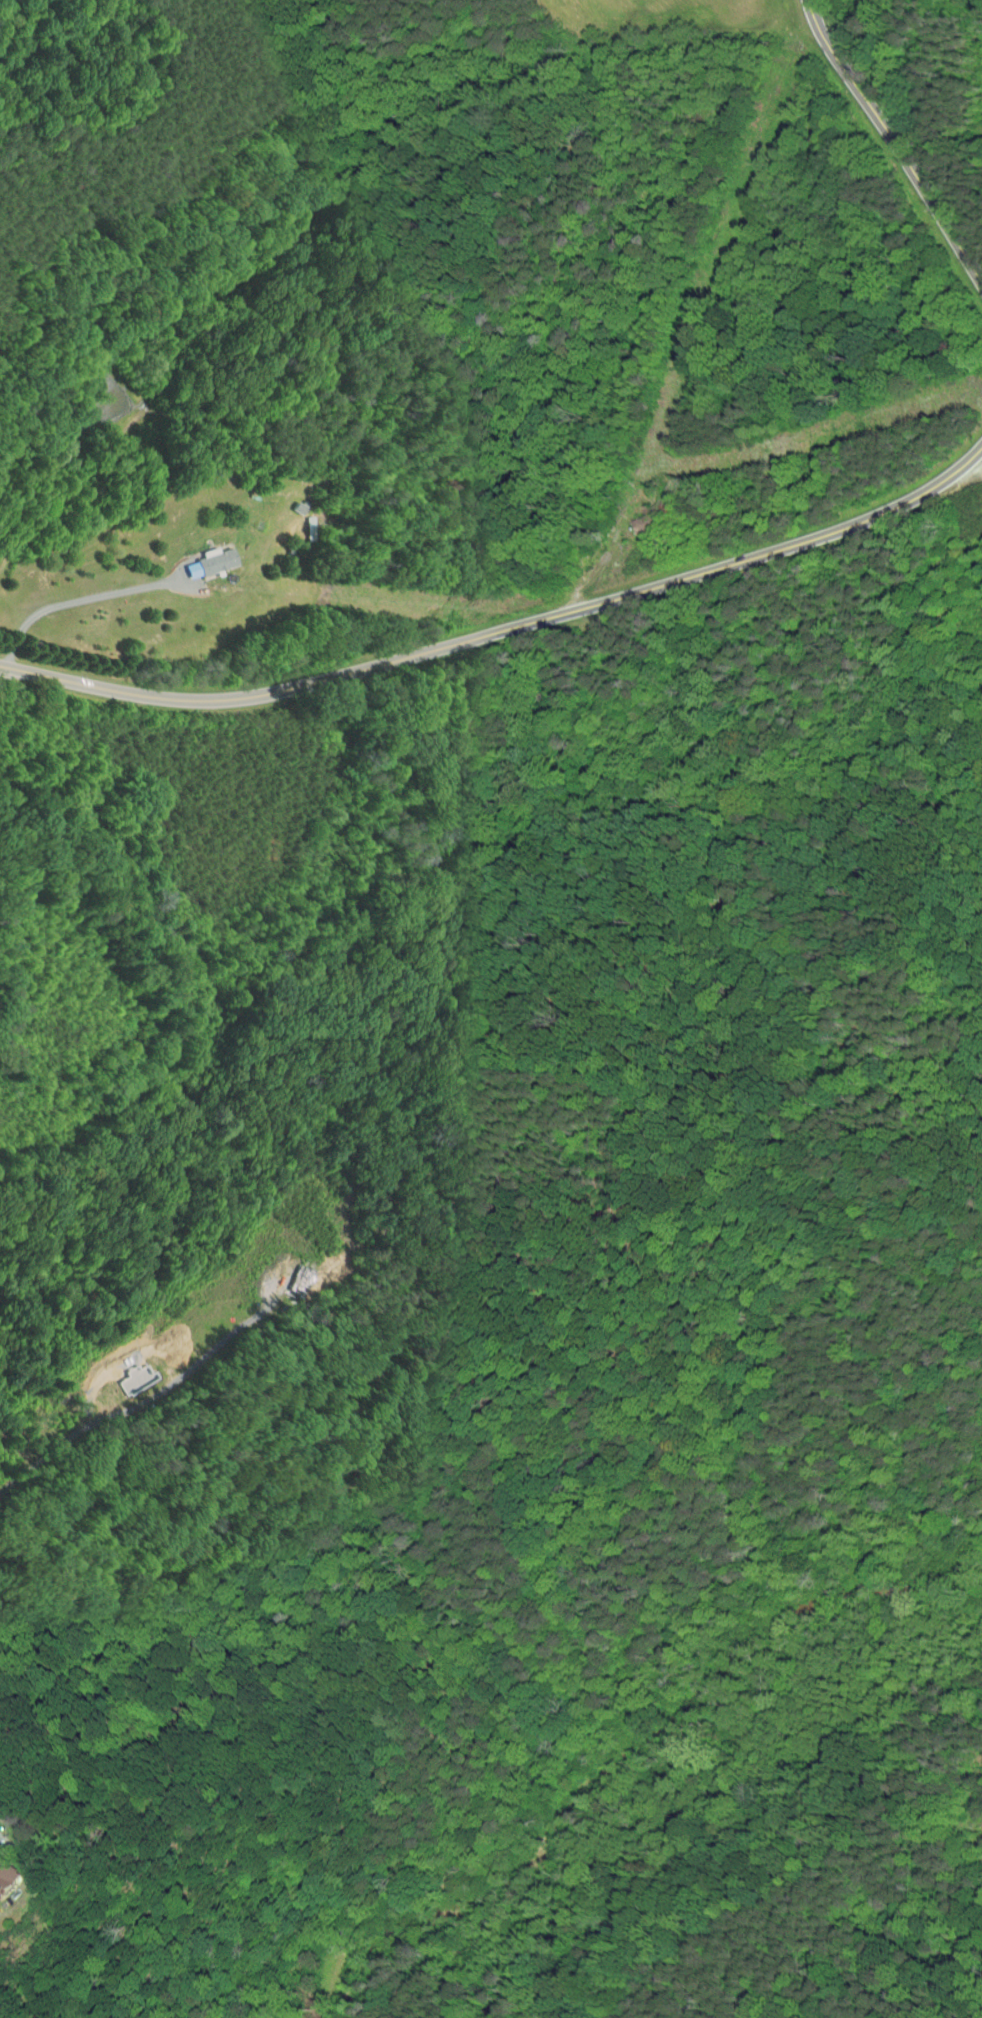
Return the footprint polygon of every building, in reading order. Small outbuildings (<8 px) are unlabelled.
[(182,552),(187,569),(223,558),(217,541),(182,552)]
